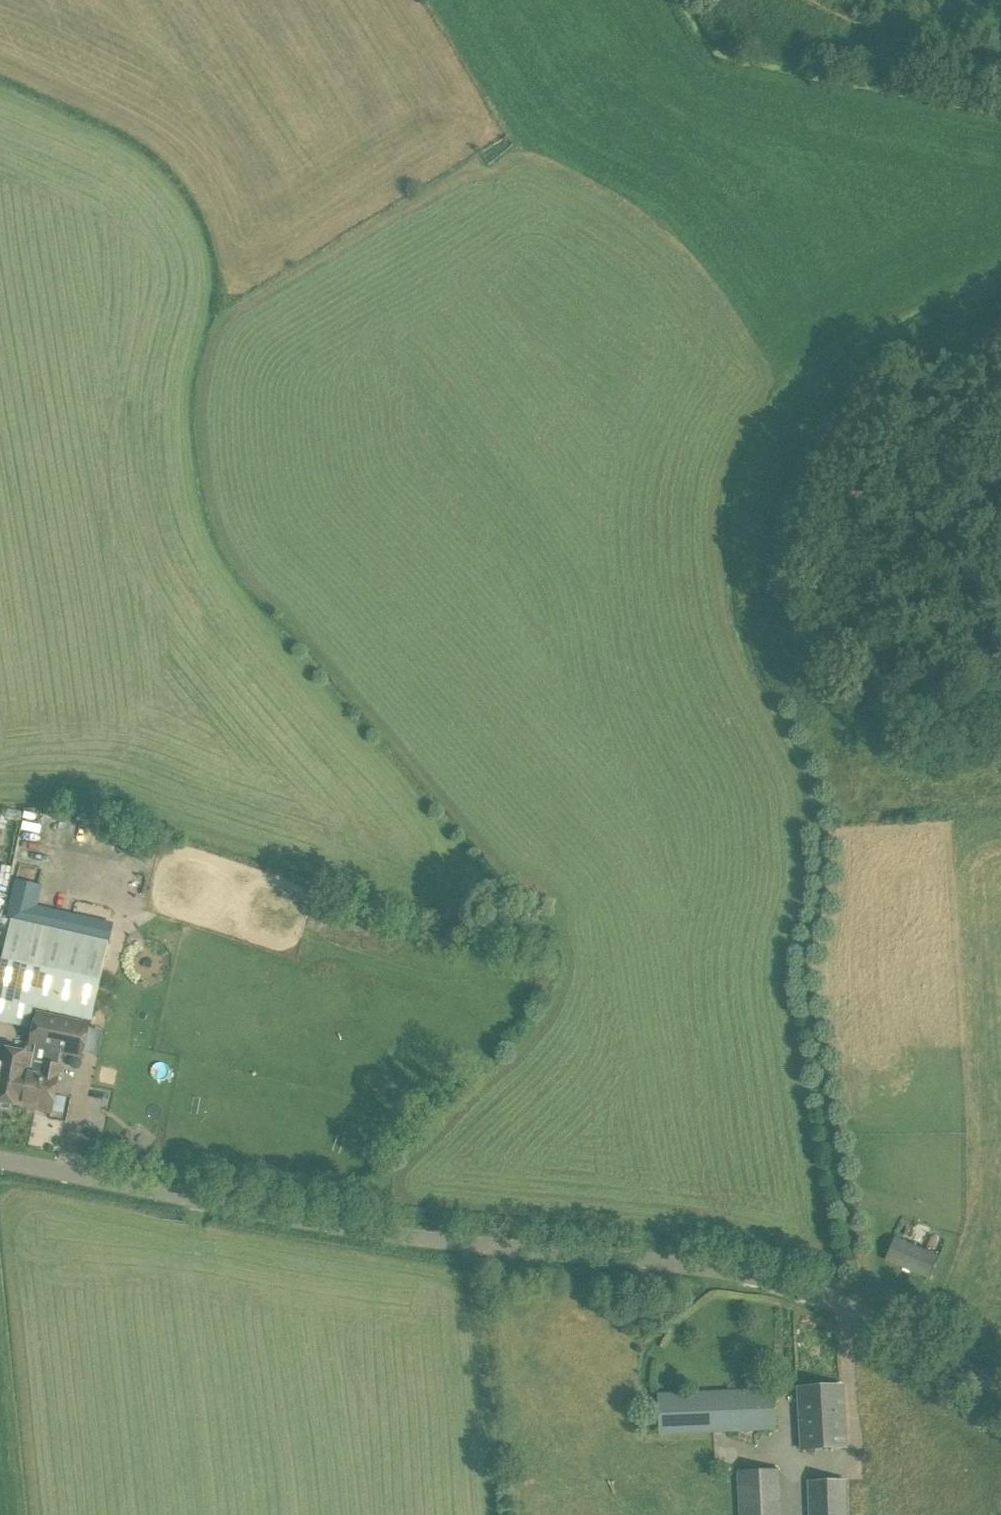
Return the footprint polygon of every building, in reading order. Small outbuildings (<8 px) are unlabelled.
[(0,975),(0,1000),(35,1008),(93,1021),(110,942),(114,923),(38,906),(42,885),(15,879),(6,919),(1,918),(0,925),(0,947),(5,948),(11,920),(12,921),(0,975)] [(39,1013),(32,1046),(36,1047),(35,1055),(33,1061),(58,1066),(61,1052),(83,1057),(90,1024),(39,1013)] [(35,1055),(0,1048),(0,1102),(52,1112),(56,1095),(60,1094),(62,1083),(58,1080),(61,1067),(58,1066),(33,1061),(35,1055)] [(938,1256),(894,1236),(884,1259),(928,1279),(938,1256)] [(798,1388),(801,1442),(802,1450),(846,1447),(843,1385),(798,1388)] [(773,1389),(659,1394),(661,1434),(775,1429),(773,1389)] [(809,1481),(810,1514),(847,1514),(846,1480),(809,1481)]
